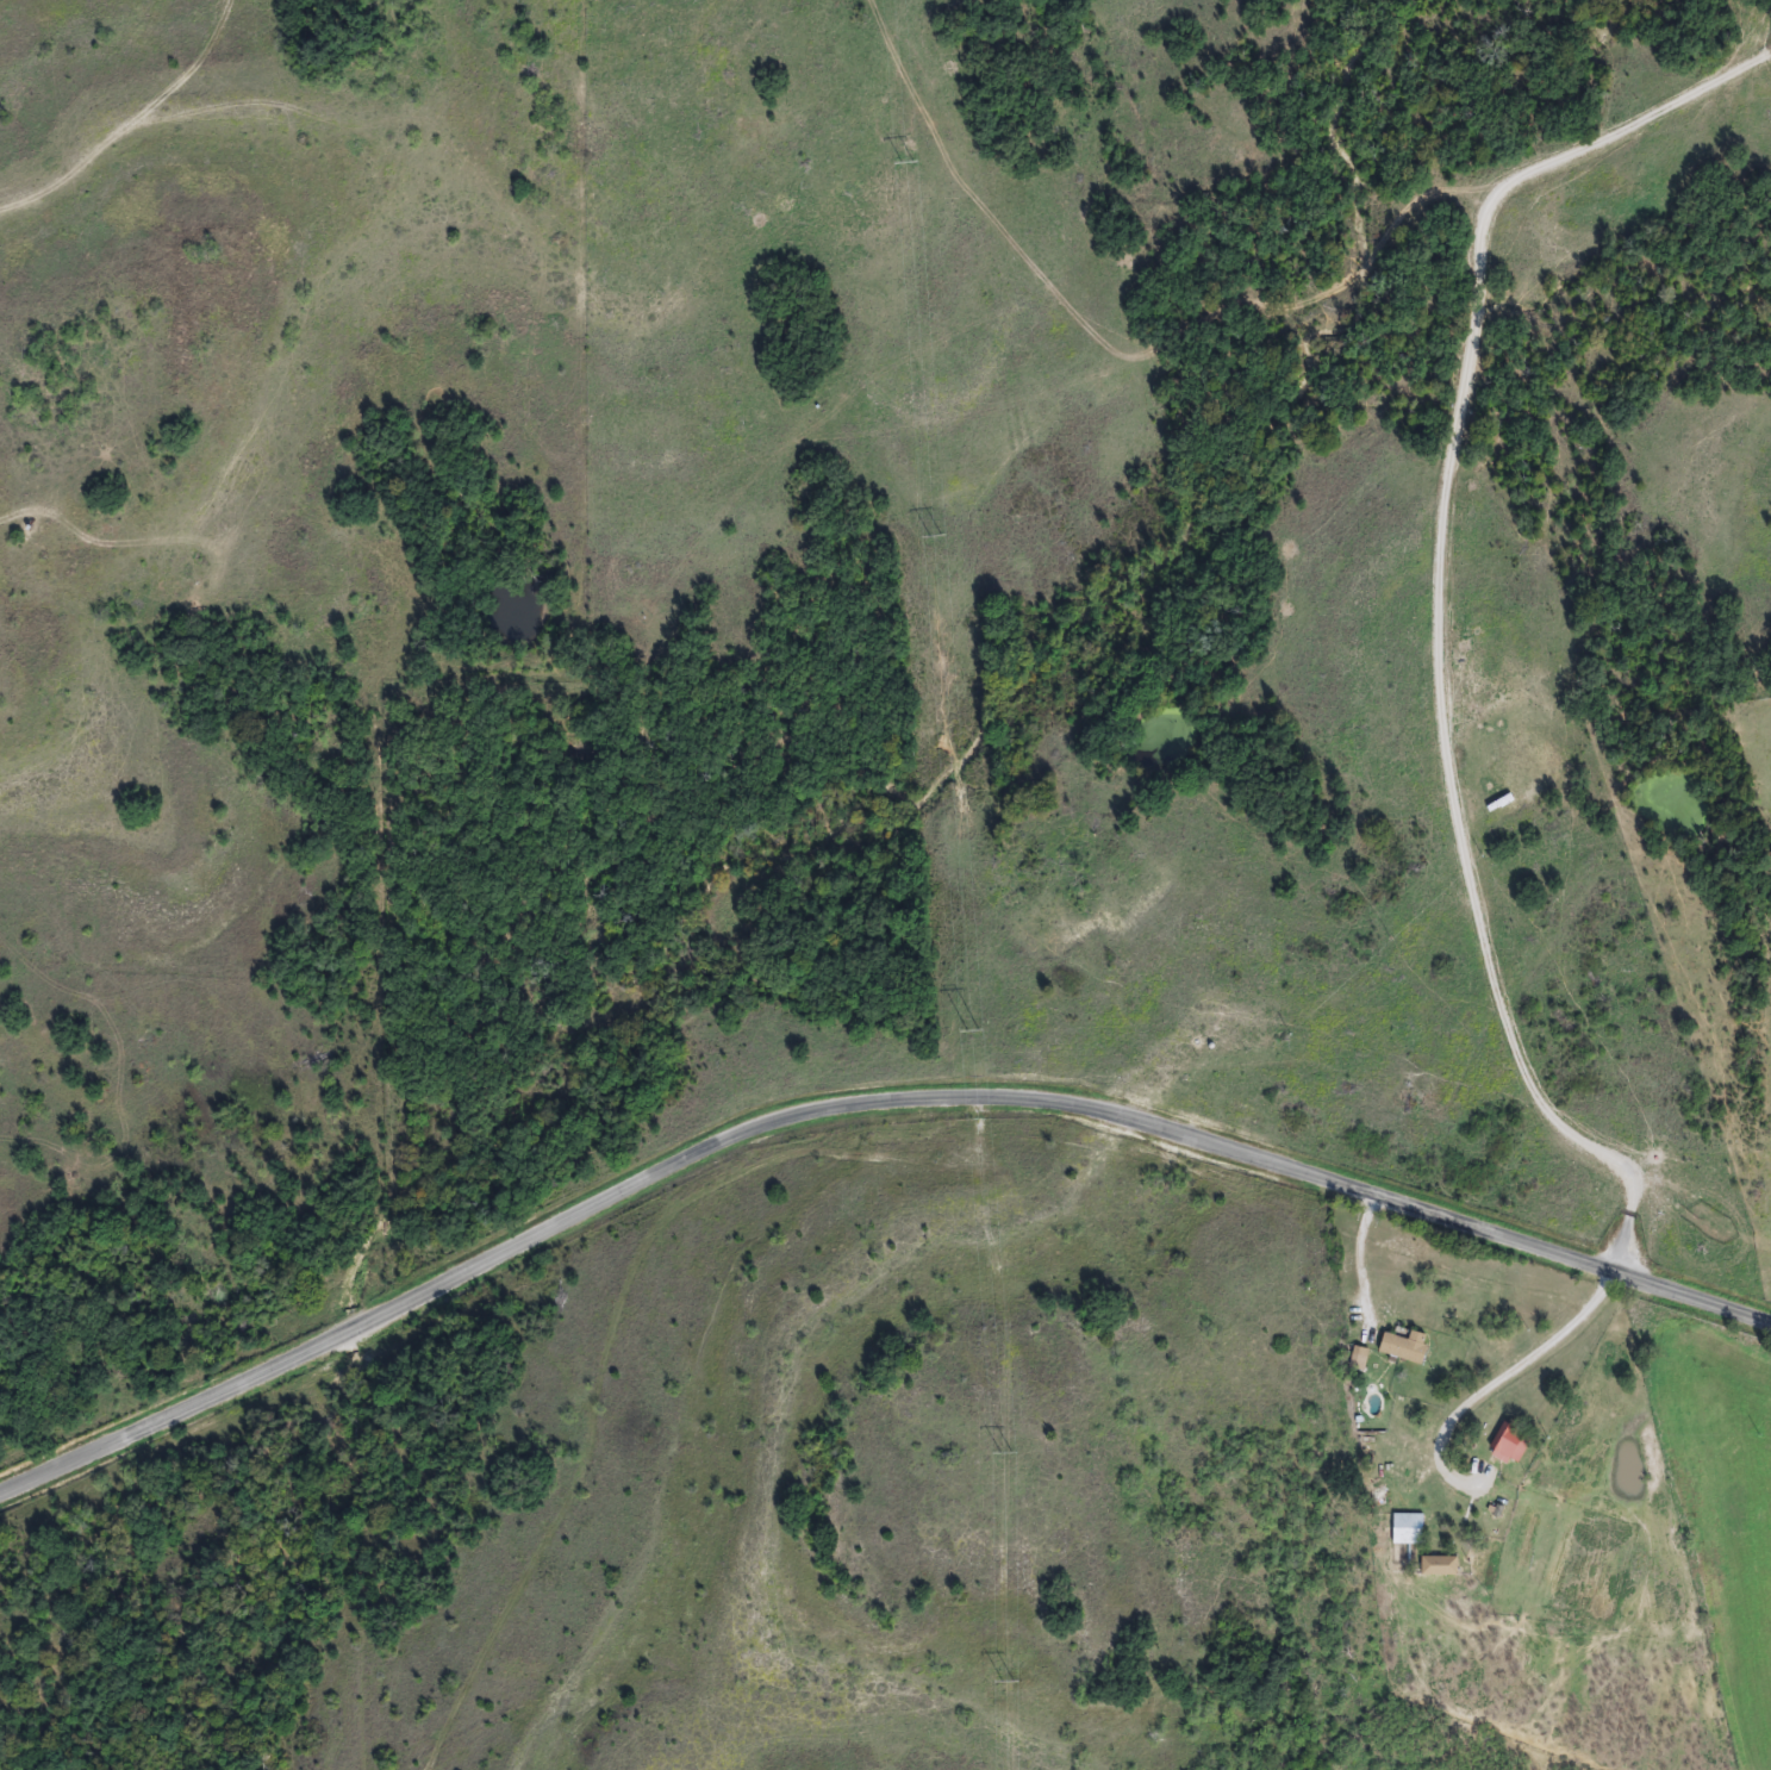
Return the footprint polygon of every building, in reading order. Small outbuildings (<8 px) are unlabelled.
[(1384,1332),(1408,1340),(1411,1330),(1429,1336),(1420,1366),(1377,1352),(1384,1332)] [(1490,1451),(1509,1423),(1532,1439),(1513,1466),(1490,1451)] [(1392,1544),(1392,1514),(1422,1514),(1422,1544),(1392,1544)] [(1421,1575),(1421,1557),(1457,1557),(1457,1575),(1421,1575)]
